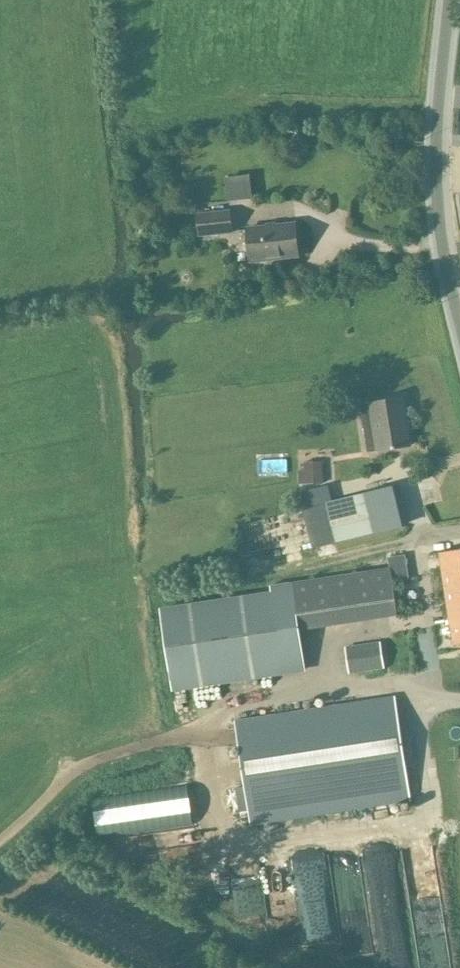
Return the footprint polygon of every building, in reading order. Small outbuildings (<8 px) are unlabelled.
[(230,210),(196,213),(198,235),(232,232),(230,210)] [(248,228),(251,261),(298,256),(295,223),(248,228)] [(370,403),(360,405),(368,452),(378,451),(411,445),(403,397),(370,403)] [(304,470),(299,470),(299,484),(323,484),(323,470),(304,470)] [(303,507),(304,509),(312,547),(410,525),(401,485),(303,507)] [(440,553),(454,644),(459,643),(459,550),(440,553)] [(297,630),(290,582),(271,585),(271,591),(161,611),(174,692),(303,672),(297,630)] [(345,646),(349,674),(386,669),(382,641),(345,646)] [(411,799),(406,763),(396,696),(235,720),(245,787),(251,823),(411,799)] [(96,796),(99,824),(150,820),(151,828),(197,823),(194,787),(96,796)] [(320,860),(294,863),(304,939),(333,935),(328,898),(329,898),(327,887),(323,887),(320,860)]
